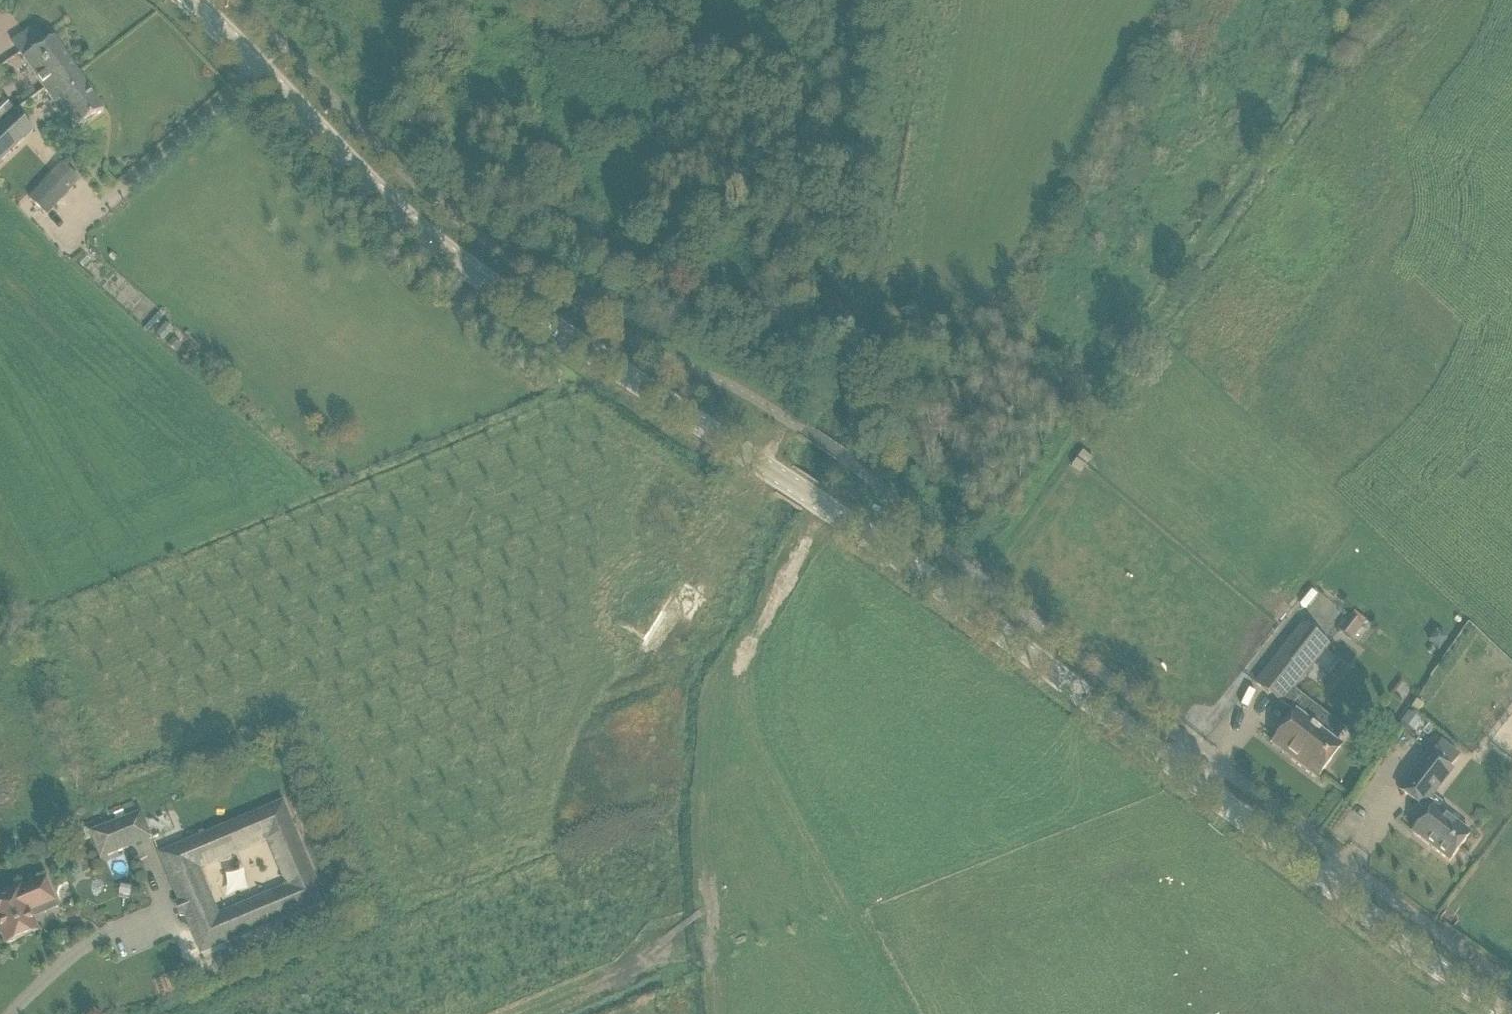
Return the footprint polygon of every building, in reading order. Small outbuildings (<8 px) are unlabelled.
[(68,114),(78,128),(104,111),(54,38),(47,42),(36,25),(12,42),(63,117),(68,114)] [(0,98),(0,125),(15,111),(1,96),(0,98)] [(0,126),(0,162),(9,153),(33,130),(15,111),(0,126)] [(61,165),(30,199),(47,215),(78,181),(79,181),(62,165),(61,165)] [(1338,630),(1351,641),(1362,626),(1349,616),(1338,630)] [(1269,667),(1256,683),(1274,697),(1296,713),(1273,743),(1318,777),(1332,759),(1341,747),(1337,744),(1336,744),(1309,723),(1320,709),(1304,697),(1293,688),(1314,661),(1328,642),(1302,623),(1288,641),(1269,667)] [(1436,631),(1430,641),(1439,647),(1446,638),(1436,631)] [(1416,700),(1410,708),(1417,713),(1423,705),(1416,700)] [(1412,774),(1400,790),(1423,809),(1426,806),(1431,810),(1413,833),(1449,861),(1462,845),(1470,834),(1438,809),(1442,803),(1429,793),(1449,767),(1431,754),(1429,752),(1412,774)] [(325,902),(283,799),(156,852),(176,901),(173,902),(179,917),(183,916),(199,955),(325,902)] [(141,810),(95,828),(107,856),(152,838),(141,810)] [(108,813),(99,816),(102,824),(110,821),(108,813)] [(6,944),(24,937),(21,930),(39,923),(32,906),(57,895),(49,876),(26,886),(25,883),(0,894),(0,929),(6,944)]
